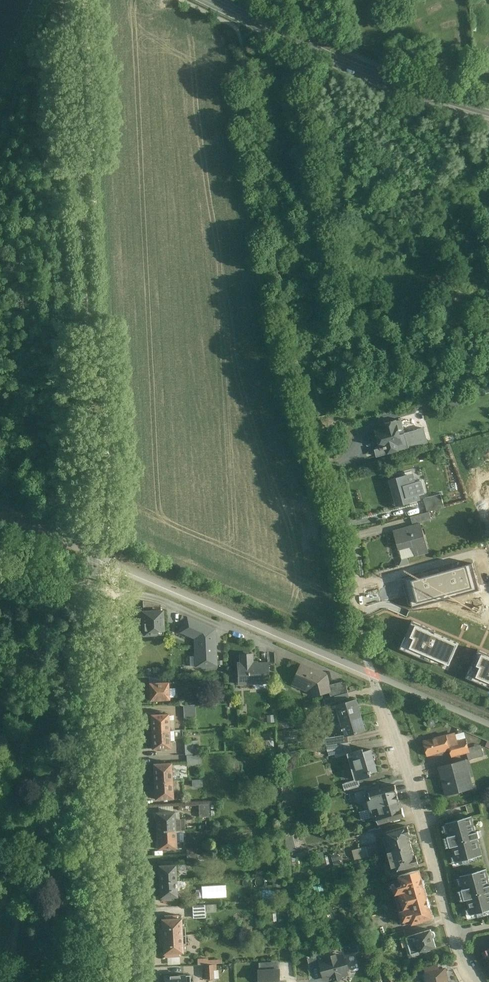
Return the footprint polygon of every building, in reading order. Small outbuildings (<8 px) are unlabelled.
[(365,378),(357,379),(359,390),(367,389),(365,378)] [(401,420),(383,425),(385,429),(377,431),(381,446),(381,448),(387,447),(388,453),(398,450),(396,445),(402,443),(400,435),(398,430),(404,428),(401,420)] [(424,428),(405,433),(405,434),(400,435),(402,443),(396,445),(398,450),(427,443),(424,428)] [(381,446),(376,447),(376,449),(375,449),(377,456),(388,453),(387,447),(381,448),(381,446)] [(406,478),(405,475),(391,479),(394,489),(396,488),(397,493),(401,504),(417,499),(417,500),(420,499),(414,475),(406,478)] [(441,493),(426,498),(429,511),(430,511),(445,507),(441,493)] [(429,511),(411,516),(413,523),(432,518),(430,511),(429,511)] [(421,523),(394,531),(400,550),(400,549),(400,547),(415,543),(418,554),(416,555),(429,552),(421,523)] [(466,561),(418,574),(418,573),(417,573),(404,577),(411,601),(423,597),(424,597),(440,593),(472,584),(472,585),(473,585),(467,560),(466,561)] [(404,640),(409,642),(405,651),(425,659),(427,655),(450,665),(454,654),(473,662),(471,668),(475,670),(471,679),(488,687),(488,632),(423,604),(419,613),(416,612),(404,640)] [(162,611),(142,612),(144,635),(157,634),(157,631),(163,631),(162,611)] [(215,630),(187,617),(182,628),(198,635),(197,639),(194,639),(195,656),(198,656),(199,666),(195,666),(195,668),(217,666),(215,630)] [(269,663),(237,665),(238,684),(270,682),(269,663)] [(325,675),(302,665),(294,682),(311,689),(313,695),(329,691),(328,685),(325,675)] [(167,682),(148,683),(149,684),(146,684),(147,692),(149,692),(149,700),(168,699),(167,682)] [(340,682),(328,685),(329,691),(331,697),(348,692),(346,684),(340,682)] [(335,696),(324,699),(325,705),(336,702),(335,696)] [(356,699),(337,705),(338,708),(342,721),(361,716),(356,699)] [(183,705),(184,719),(196,718),(195,704),(183,705)] [(168,714),(150,714),(151,731),(169,731),(169,730),(168,714)] [(342,721),(342,722),(343,724),(344,728),(342,728),(343,730),(347,728),(349,734),(346,735),(365,730),(361,716),(342,721)] [(182,729),(173,730),(173,739),(180,739),(180,736),(183,736),(182,729)] [(169,731),(151,731),(152,748),(170,748),(169,740),(173,739),(173,730),(169,730),(169,731)] [(346,735),(325,738),(327,746),(348,742),(347,742),(346,735)] [(448,736),(426,740),(428,755),(450,751),(448,738),(448,736)] [(456,737),(448,738),(450,749),(458,748),(456,737)] [(197,740),(185,741),(186,754),(198,754),(197,740)] [(348,742),(327,746),(327,750),(329,755),(335,754),(336,757),(350,753),(351,753),(348,742)] [(473,758),(484,755),(480,743),(470,746),(473,758)] [(378,770),(372,749),(365,751),(364,749),(351,753),(350,753),(354,765),(356,764),(360,778),(355,779),(356,779),(356,780),(358,779),(372,775),(371,772),(378,770)] [(444,782),(468,775),(464,761),(467,760),(440,767),(444,782)] [(170,763),(153,764),(154,781),(171,780),(171,779),(174,779),(174,776),(171,776),(170,763)] [(468,775),(444,782),(448,795),(449,795),(447,791),(462,787),(463,791),(475,788),(472,777),(469,778),(468,775)] [(356,779),(345,783),(346,785),(344,785),(344,786),(346,785),(347,790),(360,786),(358,779),(356,780),(356,779)] [(171,780),(154,781),(155,799),(163,798),(163,801),(167,801),(166,798),(172,798),(172,792),(171,782),(171,780)] [(395,784),(380,789),(379,785),(368,788),(372,799),(369,800),(371,808),(378,807),(378,806),(399,800),(397,793),(398,793),(395,784)] [(399,800),(378,806),(378,807),(380,814),(376,815),(379,824),(404,816),(402,808),(401,808),(399,800)] [(209,804),(198,804),(199,817),(210,817),(209,804)] [(174,811),(155,812),(156,831),(175,830),(180,830),(179,819),(174,820),(174,811)] [(472,816),(446,823),(449,836),(447,836),(450,847),(452,846),(456,862),(482,854),(478,838),(480,837),(478,831),(476,831),(472,816)] [(407,825),(386,831),(388,836),(385,837),(387,844),(389,851),(388,852),(389,852),(411,845),(408,836),(410,835),(407,825)] [(175,830),(156,831),(157,840),(155,842),(155,847),(157,848),(157,849),(176,848),(176,847),(183,847),(183,842),(176,842),(175,830)] [(384,845),(383,841),(377,843),(380,854),(389,852),(388,852),(389,851),(387,844),(384,845)] [(377,843),(366,846),(368,856),(369,857),(380,854),(377,843)] [(411,845),(389,852),(391,859),(392,859),(394,867),(396,866),(398,871),(418,865),(416,855),(414,856),(411,845)] [(366,846),(360,848),(363,857),(368,856),(366,846)] [(341,852),(332,854),(334,864),(343,863),(341,852)] [(172,861),(161,862),(161,865),(158,865),(159,881),(178,880),(177,872),(175,872),(175,864),(172,864),(172,861)] [(460,875),(464,889),(462,889),(465,900),(467,899),(471,914),(488,909),(488,879),(486,868),(460,875)] [(420,869),(399,875),(401,881),(389,884),(401,925),(413,922),(413,923),(432,918),(433,915),(430,906),(428,897),(422,878),(420,869)] [(178,880),(159,881),(160,897),(163,897),(163,900),(174,900),(173,897),(177,896),(176,889),(178,889),(178,880)] [(177,914),(163,915),(164,919),(161,919),(161,926),(158,926),(158,936),(185,935),(184,927),(181,927),(180,918),(177,918),(177,914)] [(431,929),(415,934),(406,937),(411,954),(420,951),(436,946),(433,938),(435,937),(435,936),(435,934),(435,933),(434,932),(433,931),(431,931),(431,929)] [(404,930),(391,934),(392,940),(406,936),(404,930)] [(185,935),(158,936),(159,946),(162,946),(163,954),(166,953),(166,957),(179,956),(179,952),(182,952),(181,944),(185,944),(185,935)] [(318,953),(307,956),(310,968),(321,965),(320,961),(318,953)] [(342,955),(336,957),(335,955),(329,957),(329,959),(320,961),(321,965),(325,979),(334,977),(335,980),(342,978),(341,975),(347,973),(346,969),(348,966),(347,961),(343,959),(342,955)] [(438,964),(425,968),(426,973),(439,970),(438,964)] [(426,973),(428,981),(448,981),(445,968),(439,970),(426,973)] [(259,970),(259,981),(262,981),(278,981),(278,980),(280,980),(280,969),(262,970),(259,970)] [(213,970),(205,971),(205,979),(213,979),(213,970)]
